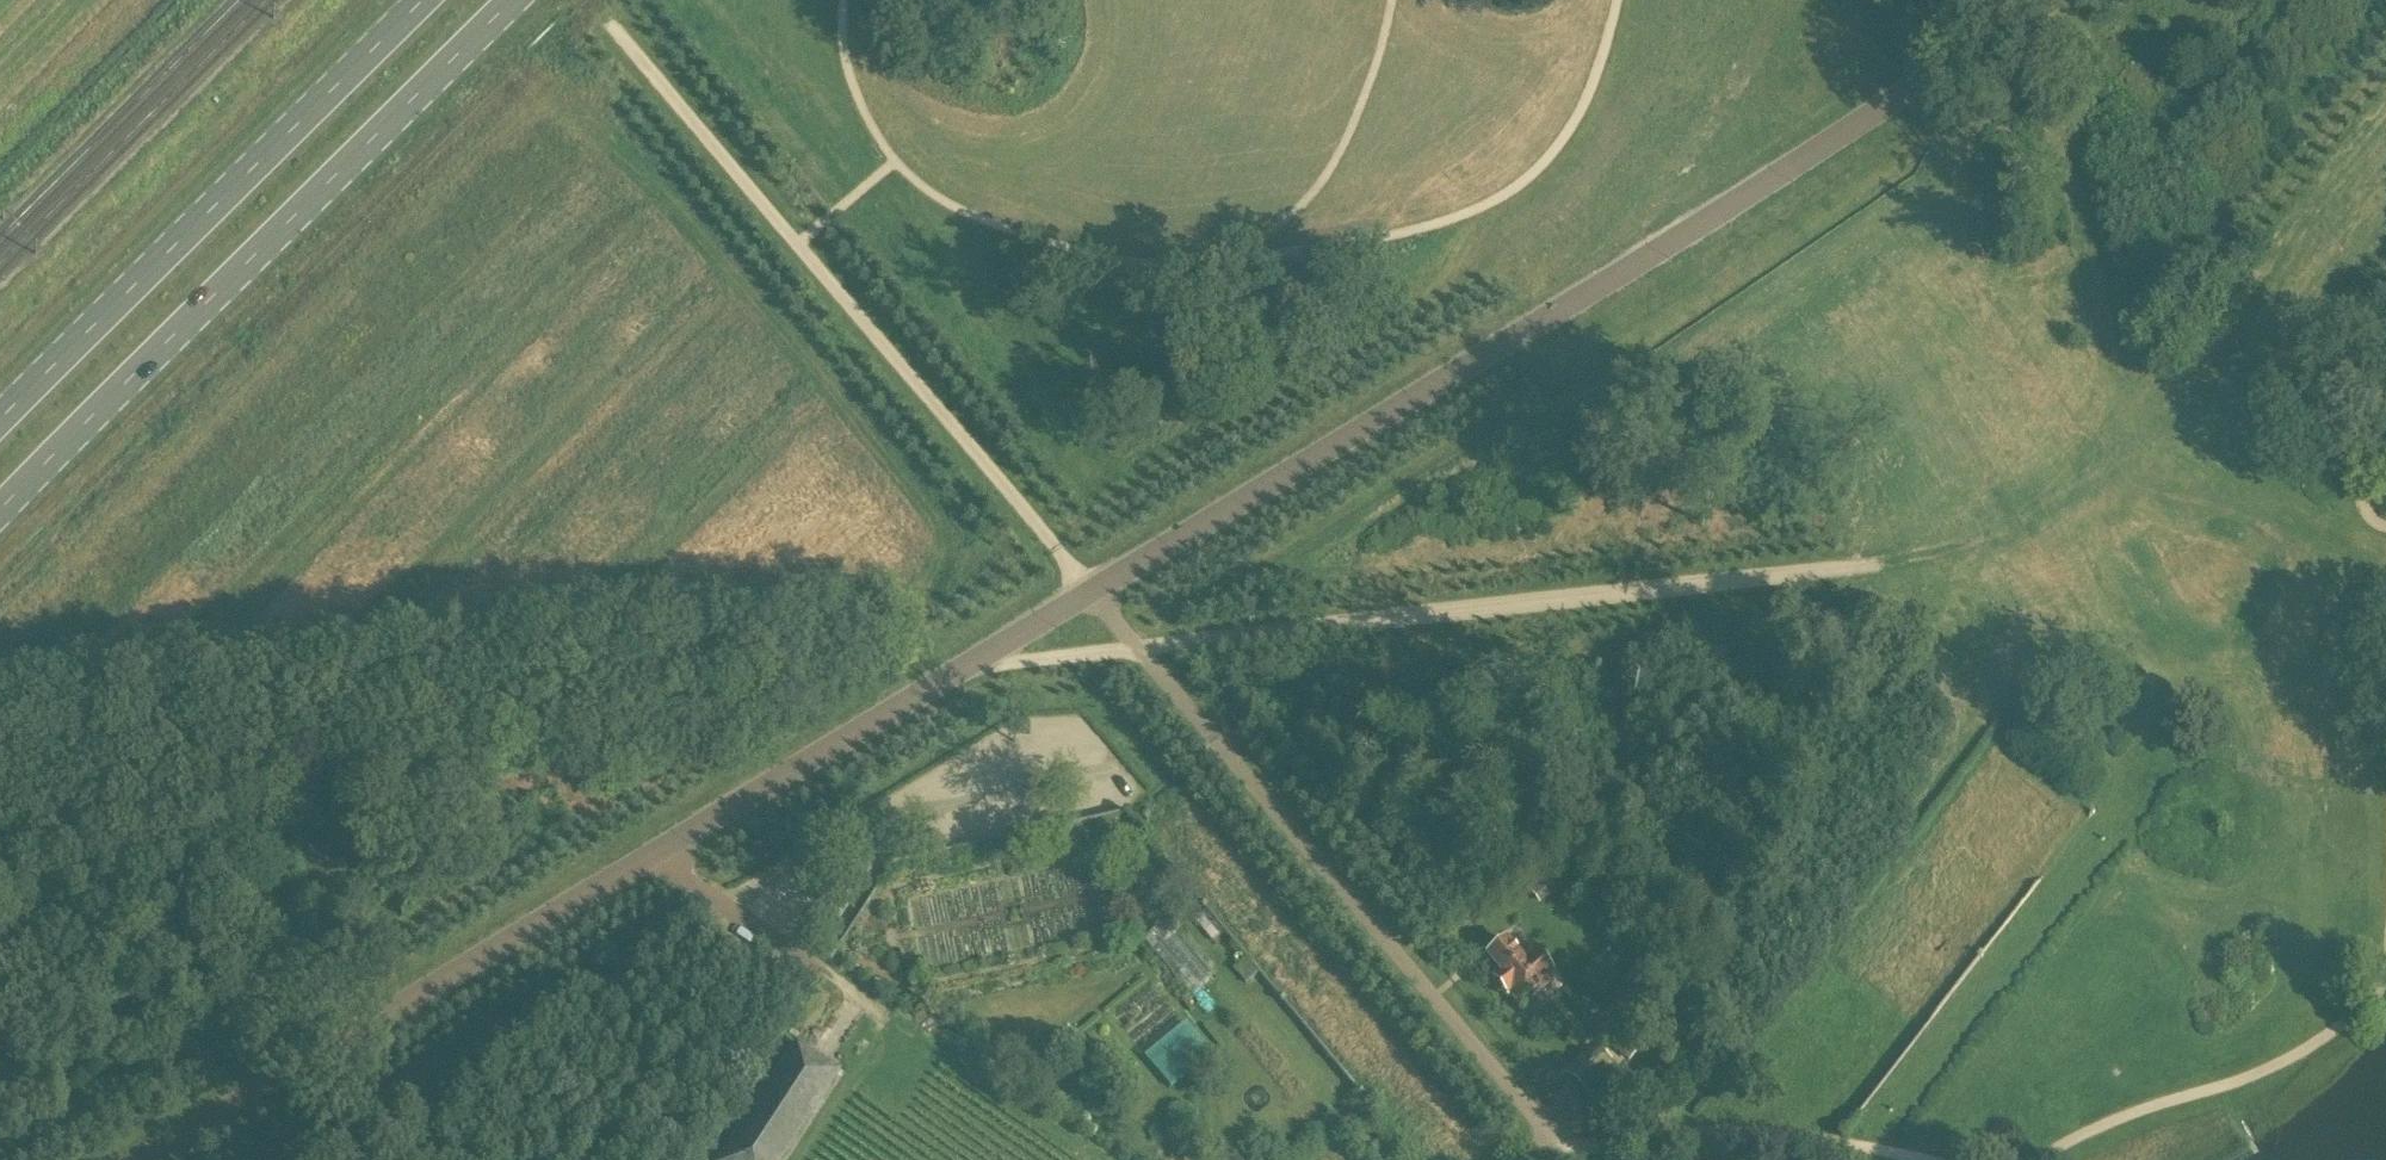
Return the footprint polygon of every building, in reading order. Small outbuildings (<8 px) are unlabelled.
[(1545,867),(1524,884),(1537,902),(1559,885),(1545,867)] [(1213,977),(1166,921),(1144,939),(1191,997),(1213,977)] [(1507,937),(1486,955),(1499,971),(1494,976),(1508,994),(1509,993),(1520,1005),(1548,982),(1544,977),(1549,972),(1534,954),(1526,960),(1507,937)] [(1237,971),(1248,984),(1260,974),(1249,962),(1237,971)] [(1177,1014),(1138,1048),(1165,1079),(1204,1045),(1177,1014)] [(1599,1035),(1626,1058),(1636,1045),(1609,1022),(1599,1035)] [(1614,1063),(1595,1046),(1568,1077),(1587,1094),(1614,1063)] [(797,1048),(723,1159),(780,1159),(837,1074),(797,1048)]
